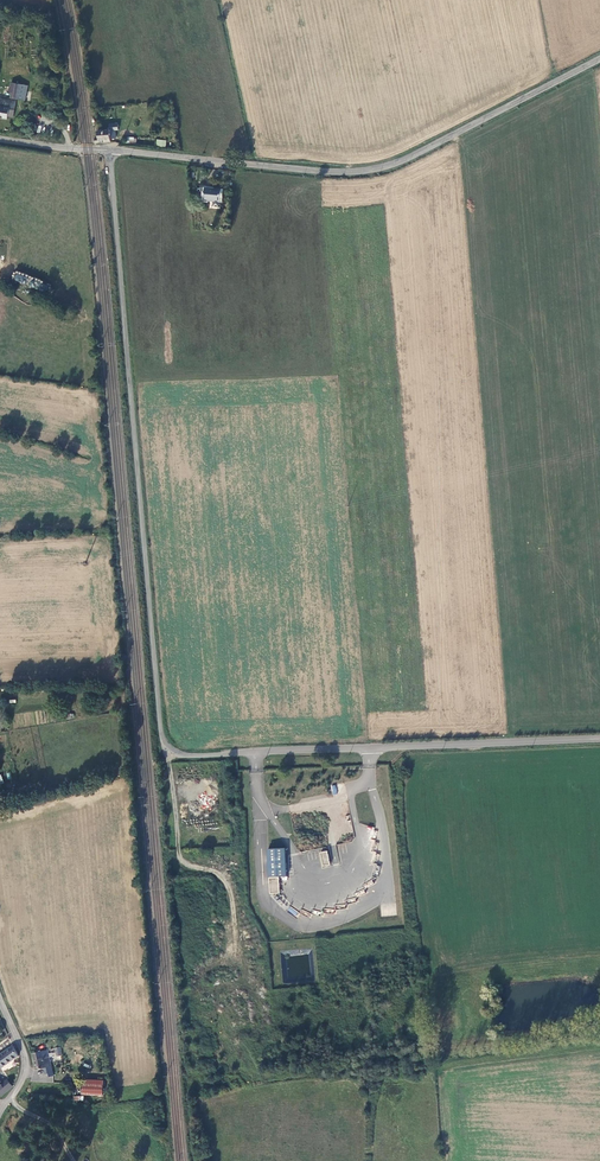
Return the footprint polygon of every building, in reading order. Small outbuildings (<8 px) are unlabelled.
[(10,87),(9,91),(13,92),(12,97),(20,99),(22,89),(10,87)] [(13,118),(15,109),(11,108),(12,100),(0,98),(0,117),(8,118),(9,117),(13,118)] [(118,138),(117,130),(109,130),(100,131),(101,137),(97,138),(98,144),(113,142),(113,138),(118,138)] [(205,187),(204,199),(220,200),(221,188),(205,187)] [(17,274),(15,280),(44,291),(47,284),(35,279),(34,284),(29,282),(30,278),(17,274)] [(268,893),(279,893),(279,877),(285,877),(285,848),(267,848),(268,893)] [(320,851),(321,866),(329,865),(328,851),(320,851)] [(296,916),(299,911),(289,907),(287,911),(296,916)] [(12,1047),(0,1055),(0,1068),(18,1056),(12,1047)] [(50,1077),(54,1076),(48,1050),(34,1053),(38,1069),(45,1068),(47,1074),(49,1074),(50,1077)] [(0,1085),(0,1095),(1,1097),(13,1086),(7,1079),(1,1085),(0,1085)] [(82,1084),(82,1094),(100,1095),(101,1085),(82,1084)]
